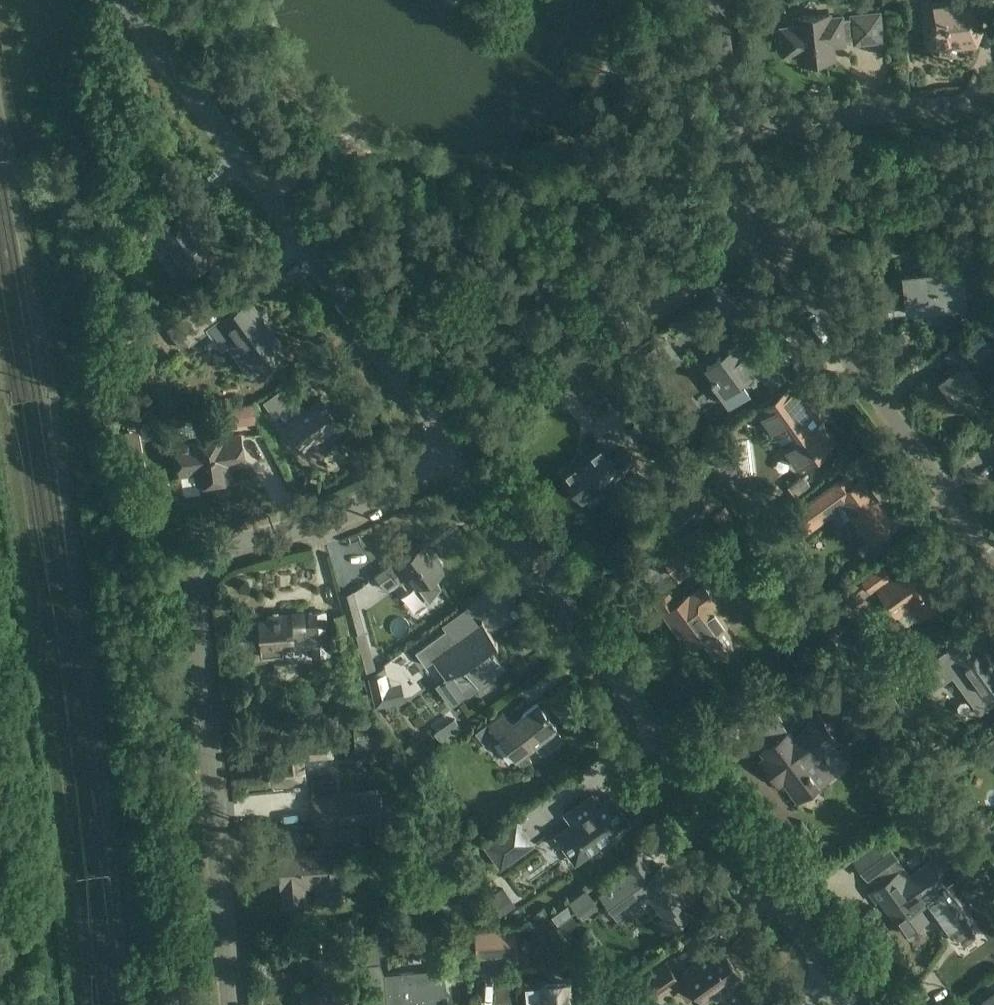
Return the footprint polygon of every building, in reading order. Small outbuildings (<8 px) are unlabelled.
[(926,4),(931,45),(960,43),(962,45),(976,44),(979,31),(977,9),(993,8),(993,0),(949,0),(949,2),(926,4)] [(786,27),(783,31),(785,48),(789,52),(800,51),(801,60),(808,59),(812,62),(822,61),(826,57),(833,56),(832,42),(882,37),(879,11),(829,17),(829,13),(796,16),(797,26),(786,27)] [(155,209),(132,225),(143,239),(155,230),(187,274),(215,254),(185,213),(167,226),(155,209)] [(942,271),(903,275),(906,306),(962,300),(963,314),(975,313),(988,306),(984,275),(962,277),(960,264),(942,267),(942,271)] [(248,299),(231,312),(214,324),(229,346),(251,376),(256,373),(269,364),(286,351),(248,299)] [(214,324),(231,312),(223,300),(201,316),(195,308),(166,330),(181,350),(207,332),(221,351),(229,346),(214,324)] [(990,312),(988,309),(963,327),(970,337),(989,323),(993,320),(993,317),(990,312)] [(940,377),(938,378),(954,401),(967,392),(975,402),(987,393),(964,360),(972,354),(962,341),(943,354),(953,369),(941,378),(940,377)] [(739,342),(705,366),(716,381),(718,380),(719,382),(713,386),(729,407),(750,391),(742,380),(758,369),(765,378),(781,367),(767,347),(751,358),(739,342)] [(908,343),(889,345),(891,361),(909,359),(908,343)] [(793,378),(755,404),(796,462),(833,436),(820,416),(818,417),(814,411),(815,410),(802,390),(800,392),(792,380),(794,379),(793,378)] [(288,384),(263,402),(274,418),(285,410),(292,420),(286,424),(305,449),(339,424),(321,399),(306,410),(288,384)] [(253,419),(252,407),(241,408),(243,421),(253,419)] [(124,432),(127,447),(141,445),(139,429),(124,432)] [(239,435),(176,445),(180,472),(196,470),(198,482),(229,477),(227,464),(243,462),(239,435)] [(575,466),(563,474),(581,499),(601,484),(602,486),(618,474),(612,467),(623,459),(608,439),(574,464),(575,466)] [(731,441),(698,447),(718,477),(737,474),(731,441)] [(893,548),(883,535),(885,534),(896,526),(879,502),(874,505),(871,500),(874,498),(860,479),(855,482),(849,473),(834,484),(789,516),(802,534),(830,514),(840,507),(848,517),(867,543),(859,549),(870,564),(893,548)] [(803,475),(789,485),(798,497),(812,487),(803,475)] [(697,490),(663,514),(678,535),(712,511),(697,490)] [(717,525),(707,532),(702,524),(682,538),(662,552),(678,574),(697,560),(712,550),(711,549),(728,537),(725,533),(738,524),(724,505),(711,516),(717,525)] [(777,513),(755,528),(772,550),(793,535),(777,513)] [(387,566),(376,574),(385,587),(399,578),(401,581),(410,575),(427,602),(440,586),(437,582),(444,573),(430,552),(431,551),(425,542),(399,559),(387,567),(387,566)] [(883,564),(843,593),(854,609),(879,591),(896,615),(911,605),(918,615),(943,597),(928,577),(932,574),(921,559),(893,578),(883,564)] [(722,651),(736,640),(737,639),(709,602),(714,598),(704,584),(690,595),(687,592),(675,601),(669,592),(656,602),(680,634),(683,632),(694,647),(704,639),(716,655),(722,651)] [(353,592),(340,595),(351,633),(357,654),(369,650),(353,592)] [(267,621),(258,621),(261,656),(282,655),(281,642),(311,640),(312,654),(318,653),(318,648),(327,648),(324,612),(308,613),(310,626),(304,627),(303,613),(267,616),(267,621)] [(349,633),(343,612),(333,615),(339,636),(349,633)] [(446,629),(415,652),(425,665),(432,660),(445,679),(436,686),(451,707),(478,687),(504,668),(493,653),(491,654),(487,649),(497,642),(482,622),(479,624),(457,640),(448,628),(446,629)] [(968,634),(915,671),(929,691),(962,668),(966,674),(961,678),(966,686),(961,689),(978,713),(993,702),(993,692),(992,689),(993,688),(993,666),(992,662),(988,665),(986,661),(992,657),(982,644),(977,647),(968,634)] [(384,671),(367,676),(375,705),(404,698),(400,682),(388,685),(384,671)] [(771,692),(779,702),(792,693),(785,682),(771,692)] [(366,693),(345,696),(348,711),(369,708),(366,693)] [(853,706),(861,716),(871,708),(864,698),(853,706)] [(782,712),(773,699),(747,718),(756,732),(782,712)] [(524,752),(533,745),(540,753),(545,754),(561,741),(562,737),(555,728),(556,727),(537,702),(521,714),(523,716),(511,725),(510,724),(501,713),(474,734),(483,745),(498,734),(523,768),(531,761),(524,752)] [(820,717),(794,737),(790,731),(762,751),(771,763),(766,766),(779,783),(784,780),(798,799),(819,783),(812,775),(814,773),(812,770),(810,772),(804,764),(837,740),(820,717)] [(281,757),(270,759),(272,779),(286,778),(287,782),(304,781),(302,757),(332,755),(331,740),(280,744),(281,757)] [(310,798),(311,824),(377,819),(375,800),(380,799),(380,792),(310,798)] [(628,824),(610,798),(599,806),(591,796),(566,814),(573,824),(557,836),(575,862),(598,845),(601,850),(616,839),(613,835),(628,824)] [(533,844),(516,821),(484,845),(500,867),(533,844)] [(337,825),(321,826),(322,842),(359,838),(358,833),(365,832),(364,823),(337,825)] [(980,836),(991,829),(987,824),(974,833),(978,838),(980,836)] [(991,829),(980,836),(988,848),(993,844),(993,827),(991,829)] [(897,856),(882,835),(852,857),(867,878),(868,877),(896,857),(897,856)] [(339,848),(278,854),(281,886),(282,886),(284,906),(304,904),(302,884),(318,882),(320,899),(343,897),(339,848)] [(976,860),(958,872),(969,889),(988,876),(976,860)] [(654,872),(646,861),(631,871),(632,871),(631,872),(600,894),(616,917),(648,894),(664,916),(656,922),(666,936),(691,918),(681,905),(683,903),(675,891),(677,890),(661,867),(654,872)] [(900,869),(869,891),(876,901),(880,898),(906,934),(931,916),(932,915),(925,904),(930,900),(928,898),(942,887),(946,884),(930,861),(907,879),(900,869)] [(971,929),(942,887),(928,898),(930,900),(925,904),(932,915),(931,916),(935,922),(942,917),(957,938),(971,929)] [(592,900),(585,890),(570,902),(577,911),(592,900)] [(573,911),(568,904),(559,911),(564,918),(573,911)] [(516,927),(494,930),(496,956),(518,954),(516,927)] [(381,963),(380,954),(390,953),(389,936),(376,937),(377,944),(366,945),(368,964),(381,963)] [(303,945),(304,952),(308,955),(317,955),(321,950),(320,944),(316,940),(308,940),(303,945)] [(363,969),(361,942),(337,943),(339,971),(363,969)] [(719,947),(683,972),(704,1001),(712,995),(716,1000),(732,988),(729,983),(739,975),(719,947)] [(666,962),(638,982),(650,1000),(679,980),(666,962)] [(387,1004),(448,1004),(448,996),(445,968),(385,974),(387,1004)] [(341,1000),(349,1000),(348,986),(340,987),(339,979),(323,981),(323,991),(301,993),(302,1004),(341,1004),(341,1000)] [(569,983),(542,985),(544,1004),(571,1004),(569,983)] [(978,994),(981,998),(972,1004),(993,1004),(993,983),(978,994)]
